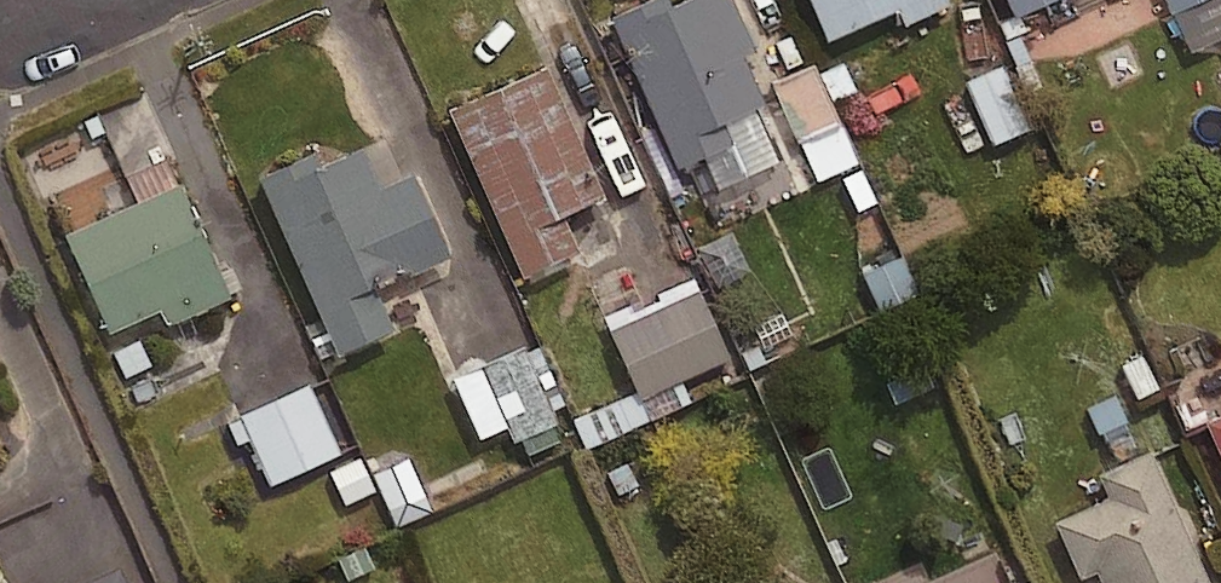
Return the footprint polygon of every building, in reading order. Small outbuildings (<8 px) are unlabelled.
[(728,0),(700,0),(672,13),(666,0),(663,0),(610,24),(678,172),(732,148),(723,127),(764,108),(744,63),(755,58),(728,0)] [(949,0),(805,0),(827,47),(898,14),(905,30),(953,8),(949,0)] [(1015,22),(1063,0),(1005,0),(1015,22)] [(1216,32),(1220,42),(1220,0),(1167,0),(1188,45),(1216,32)] [(852,89),(840,58),(774,84),(794,137),(834,122),(825,99),(852,89)] [(1025,125),(999,61),(961,77),(987,140),(1025,125)] [(605,202),(547,70),(447,114),(522,284),(579,259),(562,221),(605,202)] [(855,160),(840,127),(799,146),(815,179),(855,160)] [(446,261),(410,179),(380,192),(362,152),(321,170),(315,156),(258,181),(336,361),(393,337),(374,292),(446,261)] [(228,302),(177,189),(63,240),(108,338),(160,315),(167,330),(228,302)] [(722,357),(693,282),(605,316),(635,391),(722,357)] [(519,452),(558,437),(547,406),(560,401),(538,341),(450,375),(472,434),(508,421),(519,452)] [(925,354),(898,366),(918,412),(945,400),(925,354)] [(333,451),(304,383),(219,418),(231,446),(247,439),(264,480),(333,451)] [(1206,428),(1220,461),(1220,421),(1206,428)] [(358,455),(322,467),(336,508),(372,497),(358,455)] [(428,508),(402,458),(370,475),(396,525),(428,508)] [(1150,461),(1101,483),(1110,504),(1055,528),(1080,582),(1086,582),(1098,578),(1100,582),(1205,582),(1150,461)] [(118,573),(96,582),(123,582),(118,573)]
